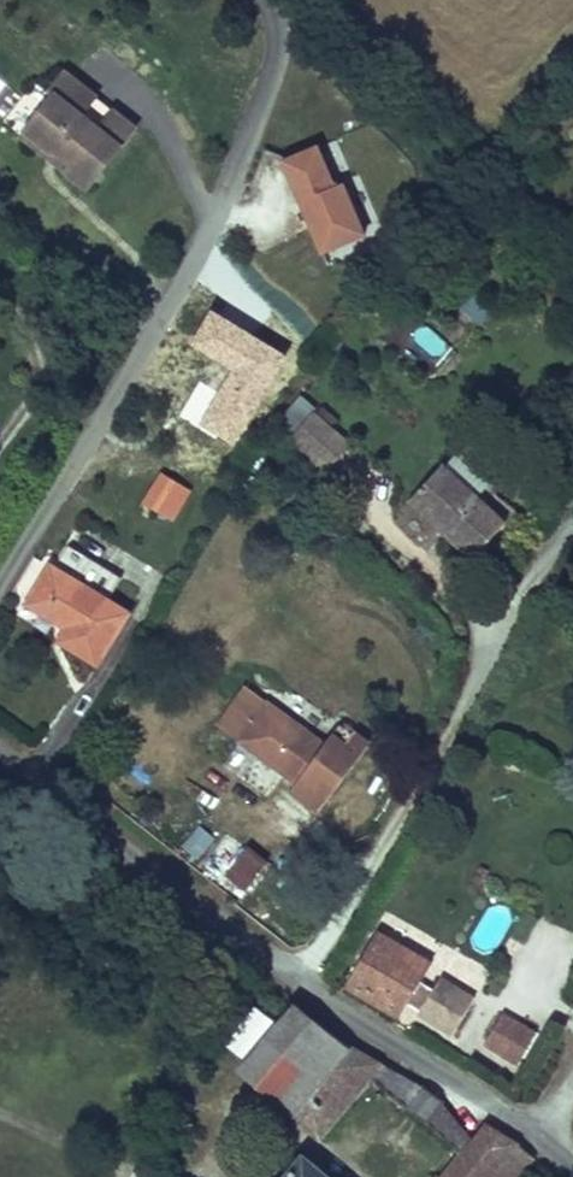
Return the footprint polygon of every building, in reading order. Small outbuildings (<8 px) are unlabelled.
[(122,150),(52,93),(36,113),(41,117),(106,170),(122,150)] [(74,210),(106,170),(41,117),(13,152),(38,172),(43,172),(59,185),(52,192),(74,210)] [(321,252),(367,234),(328,138),(283,156),(321,252)] [(345,473),(307,441),(287,465),(325,497),(345,473)] [(506,555),(443,496),(410,531),(473,590),(506,555)] [(149,497),(134,523),(154,535),(170,510),(149,497)] [(113,635),(41,588),(18,626),(57,651),(51,663),(83,684),(113,635)] [(329,770),(266,725),(239,763),(328,827),(374,762),(348,744),(329,770)] [(180,845),(197,859),(216,835),(199,822),(180,845)] [(250,842),(226,873),(247,889),(271,858),(250,842)] [(371,950),(340,994),(390,1030),(398,1018),(411,1027),(409,1029),(442,1052),(466,1017),(422,986),(371,950)] [(312,1040),(288,1021),(233,1095),(317,1163),(367,1096),(378,1081),(331,1053),(312,1040)] [(494,1035),(473,1065),(504,1086),(525,1057),(494,1035)] [(378,1081),(367,1096),(409,1124),(419,1108),(378,1081)] [(441,1122),(429,1141),(461,1164),(475,1144),(441,1122)] [(461,1164),(452,1176),(525,1176),(475,1144),(461,1164)]
